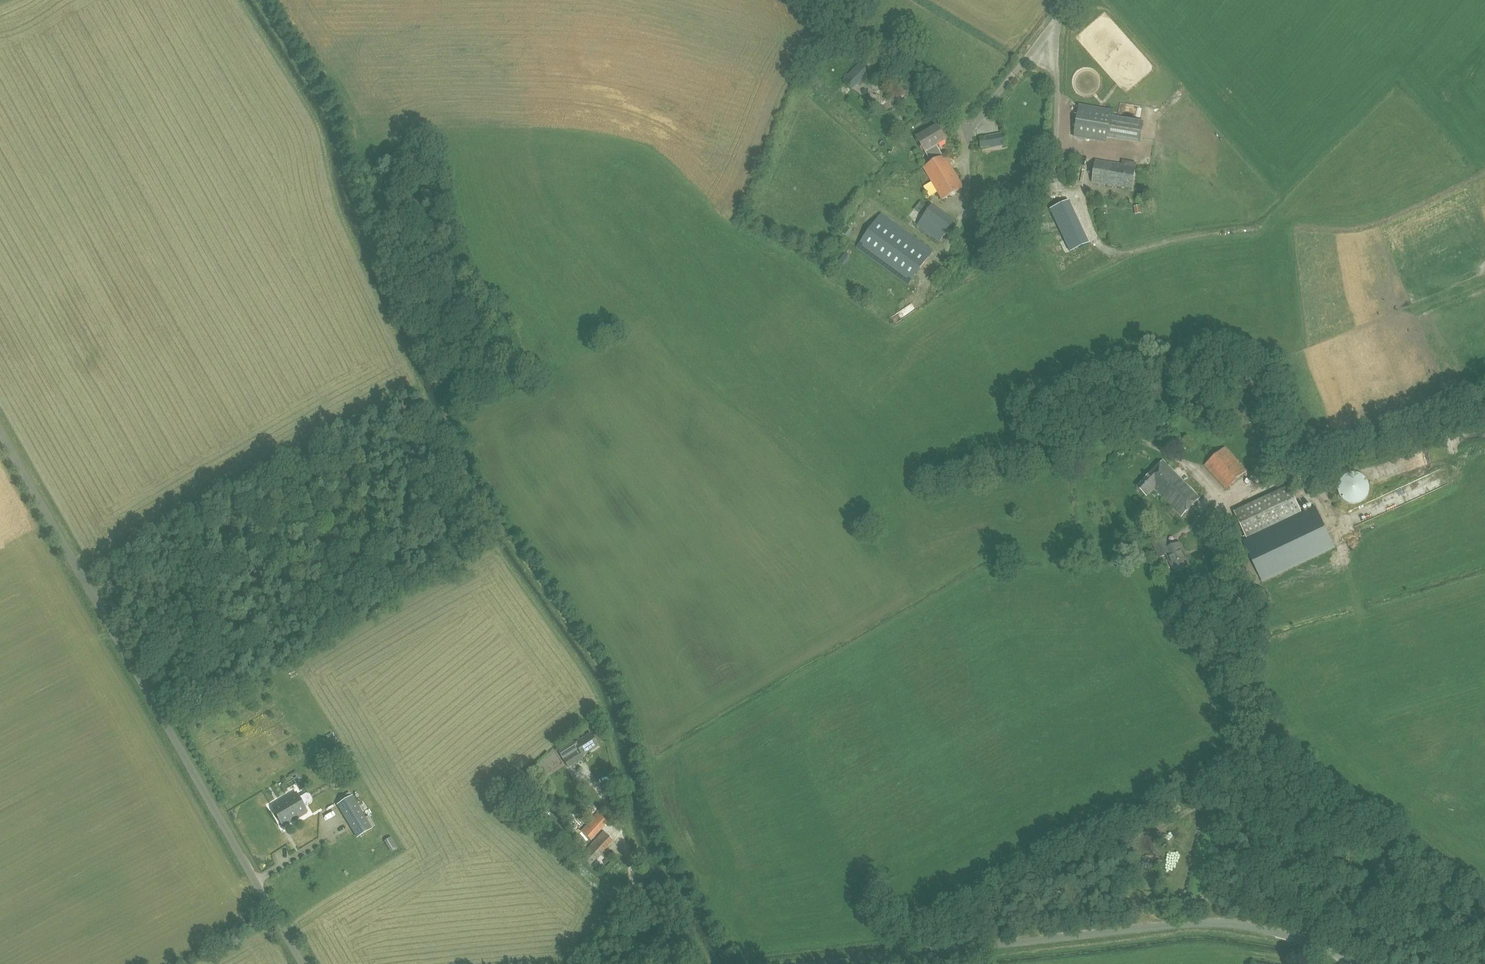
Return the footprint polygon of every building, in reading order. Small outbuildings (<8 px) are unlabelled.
[(869,73),(860,63),(843,80),(852,90),(869,73)] [(1112,111),(1096,108),(1080,105),(1074,137),(1091,140),(1092,134),(1140,142),(1143,122),(1111,116),(1112,111)] [(963,188),(961,184),(945,156),(942,157),(936,147),(946,141),(937,126),(917,138),(926,153),(928,152),(934,162),(924,168),(943,200),(963,188)] [(1004,146),(1002,133),(980,137),(982,149),(1004,146)] [(1096,161),(1092,182),(1132,189),(1137,163),(1123,161),(1122,165),(1096,161)] [(939,242),(955,221),(933,205),(917,226),(939,242)] [(857,248),(909,285),(933,252),(881,214),(857,248)] [(1089,242),(1083,231),(1064,240),(1070,252),(1089,242)] [(1043,237),(1047,247),(1051,246),(1047,235),(1043,237)] [(1229,414),(1226,401),(1209,405),(1213,418),(1229,414)] [(1197,444),(1189,436),(1182,441),(1190,450),(1197,444)] [(1226,490),(1248,472),(1226,447),(1204,466),(1226,490)] [(1182,517),(1200,499),(1164,461),(1138,487),(1147,496),(1155,489),(1182,517)] [(1302,513),(1290,486),(1235,512),(1247,539),(1302,513)] [(1335,548),(1316,508),(1244,542),(1263,582),(1335,548)] [(1175,572),(1190,566),(1180,543),(1170,548),(1166,539),(1154,544),(1160,558),(1167,555),(1175,572)] [(599,746),(595,739),(591,732),(574,742),(572,739),(557,749),(560,755),(564,761),(580,751),(582,757),(599,746)] [(533,781),(537,778),(533,773),(529,776),(533,781)] [(339,785),(324,793),(332,807),(343,801),(340,796),(344,794),(339,785)] [(283,826),(308,812),(304,806),(311,802),(312,799),(310,794),(306,793),(299,797),(297,793),(272,807),(283,826)] [(353,798),(339,807),(358,838),(371,829),(353,798)] [(592,824),(584,834),(591,840),(600,830),(592,824)] [(591,865),(614,840),(604,831),(580,856),(591,865)]
